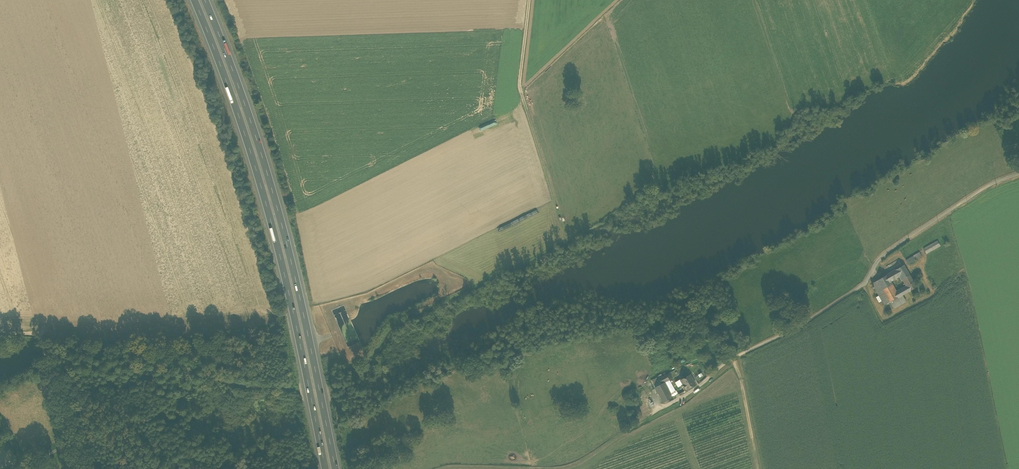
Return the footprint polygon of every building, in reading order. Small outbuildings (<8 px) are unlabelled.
[(922,251),(925,256),(940,248),(937,242),(922,251)] [(906,260),(908,264),(915,260),(913,256),(906,260)] [(904,265),(895,270),(899,276),(901,281),(902,280),(910,275),(904,265)] [(895,270),(886,275),(890,282),(899,276),(895,270)] [(886,275),(877,280),(890,302),(897,298),(898,297),(903,295),(900,290),(896,293),(890,282),(886,275)] [(906,293),(909,291),(917,287),(910,275),(902,280),(906,286),(903,288),(906,293)] [(884,305),(890,302),(877,280),(872,283),(884,305)] [(897,298),(900,304),(906,301),(903,295),(898,297),(897,298)] [(897,298),(890,302),(893,308),(900,304),(897,298)] [(666,374),(659,378),(658,377),(651,381),(655,387),(663,403),(672,398),(664,383),(669,380),(666,375),(666,374)] [(681,385),(684,390),(686,389),(686,390),(695,384),(690,375),(681,380),(683,384),(681,385)] [(55,442),(62,454),(68,450),(61,439),(55,442)]
